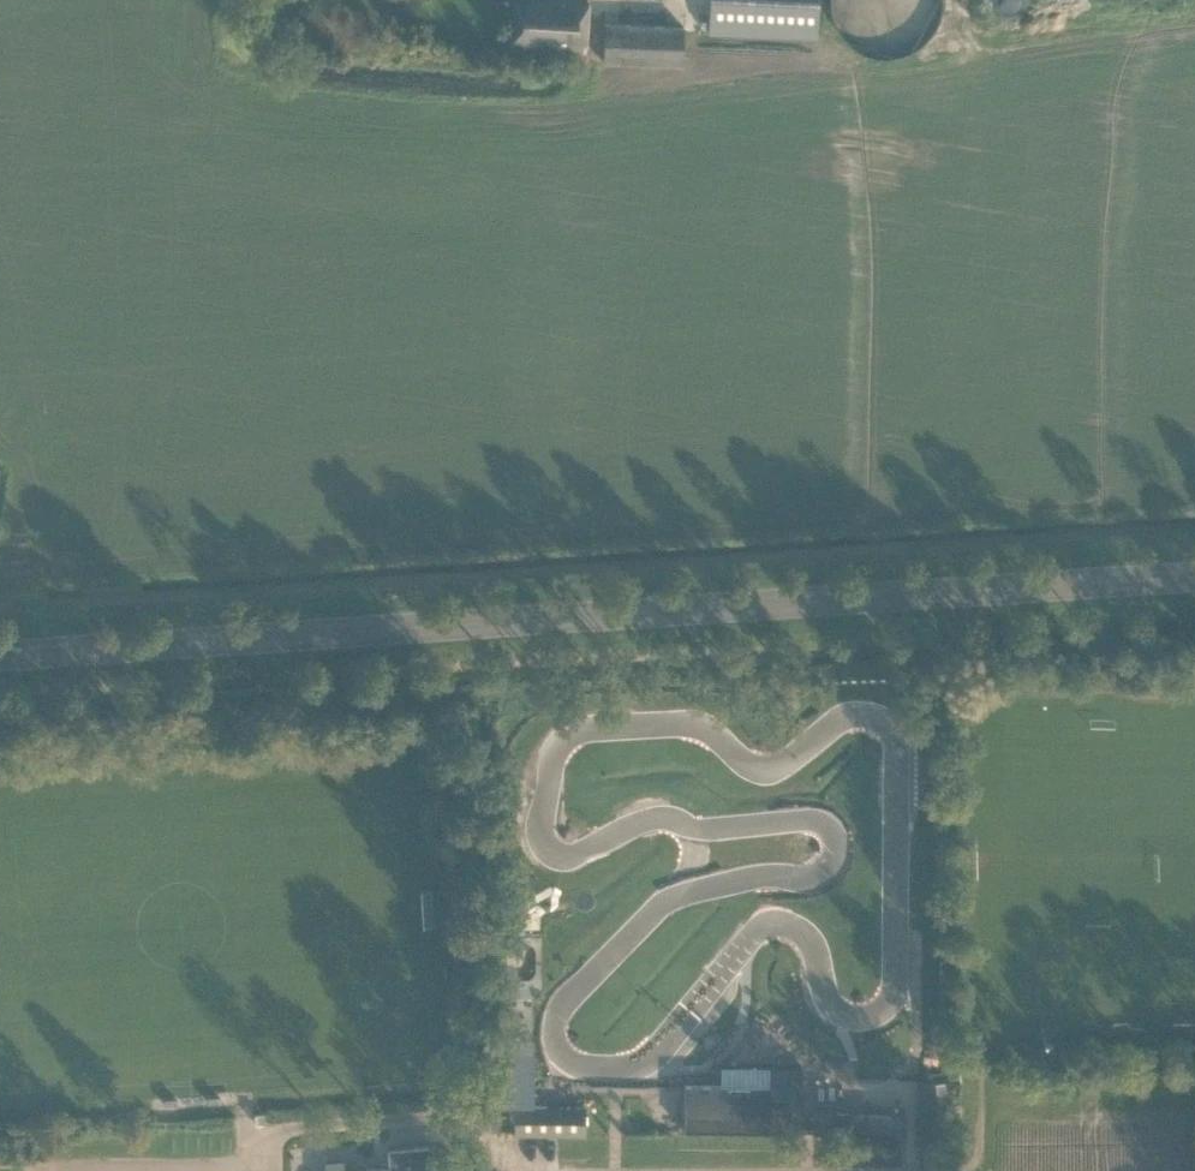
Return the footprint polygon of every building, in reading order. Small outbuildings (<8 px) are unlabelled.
[(588,0),(511,0),(508,45),(585,50),(588,0)] [(709,32),(817,37),(819,0),(711,0),(709,32)] [(913,50),(915,50),(923,44),(930,37),(936,29),(940,20),(942,10),(943,0),(830,0),(831,10),(833,20),(837,29),(843,37),(850,44),(858,50),(867,54),(877,56),(887,57),(896,56),(906,54),(913,50)] [(682,63),(684,24),(606,20),(604,60),(682,63)] [(722,1064),(721,1082),(771,1083),(771,1108),(802,1108),(802,1065),(722,1064)] [(930,1099),(925,1099),(925,1118),(945,1118),(944,1079),(930,1079),(930,1099)] [(721,1082),(685,1082),(684,1114),(771,1114),(771,1129),(802,1129),(802,1108),(771,1108),(771,1083),(721,1082)] [(814,1110),(814,1129),(853,1129),(853,1134),(902,1134),(902,1110),(814,1110)] [(432,1142),(388,1145),(390,1164),(366,1166),(366,1170),(361,1170),(434,1170),(432,1142)] [(344,1157),(325,1159),(326,1170),(345,1170),(344,1157)]
